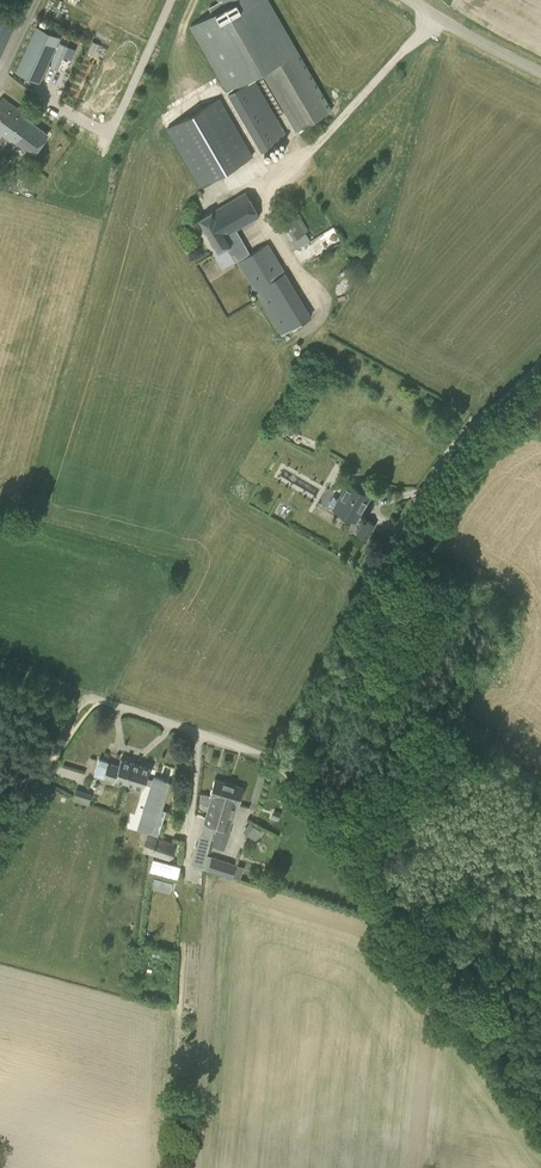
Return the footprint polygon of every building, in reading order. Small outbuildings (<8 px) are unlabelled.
[(331,108),(296,49),(268,0),(221,0),(224,7),(189,27),(261,151),(287,135),(254,78),(263,72),(296,129),(331,108)] [(0,11),(0,56),(17,19),(0,11)] [(61,37),(37,26),(16,72),(40,83),(61,37)] [(99,44),(93,41),(90,46),(97,49),(99,44)] [(48,133),(30,120),(32,116),(3,96),(0,100),(0,133),(13,143),(15,140),(33,154),(48,133)] [(254,155),(220,97),(166,128),(200,186),(254,155)] [(219,250),(230,244),(239,260),(237,261),(281,333),(312,315),(268,242),(250,253),(236,230),(260,216),(246,191),(200,217),(219,250)] [(294,207),(276,218),(291,241),(309,230),(294,207)] [(310,241),(305,234),(292,242),(297,250),(310,241)] [(349,481),(339,499),(334,496),(329,504),(356,520),(371,494),(349,481)] [(367,538),(375,524),(366,518),(357,533),(367,538)] [(99,759),(94,774),(103,776),(103,777),(104,777),(114,780),(115,780),(115,779),(129,783),(135,763),(122,758),(121,758),(119,765),(108,762),(108,761),(99,759)] [(135,763),(129,783),(143,787),(142,788),(143,788),(145,783),(151,785),(140,820),(155,825),(153,832),(150,831),(149,836),(157,838),(166,810),(160,808),(169,781),(154,777),(153,779),(147,777),(150,767),(149,767),(135,763)] [(211,797),(198,841),(209,845),(215,825),(229,783),(215,779),(210,796),(211,797)] [(243,787),(229,783),(215,825),(217,826),(211,845),(224,849),(236,804),(238,805),(243,787)] [(73,799),(90,803),(92,796),(75,792),(73,799)] [(274,810),(271,818),(277,820),(280,813),(274,810)] [(255,840),(262,831),(250,822),(242,831),(255,840)] [(148,835),(144,849),(170,857),(174,843),(157,838),(149,836),(148,835)] [(207,854),(195,850),(191,861),(203,865),(207,854)] [(212,856),(208,869),(218,872),(222,859),(212,856)] [(150,869),(179,877),(182,865),(154,857),(150,869)] [(231,877),(236,863),(228,861),(223,874),(231,877)] [(155,876),(152,885),(170,890),(173,881),(155,876)]
